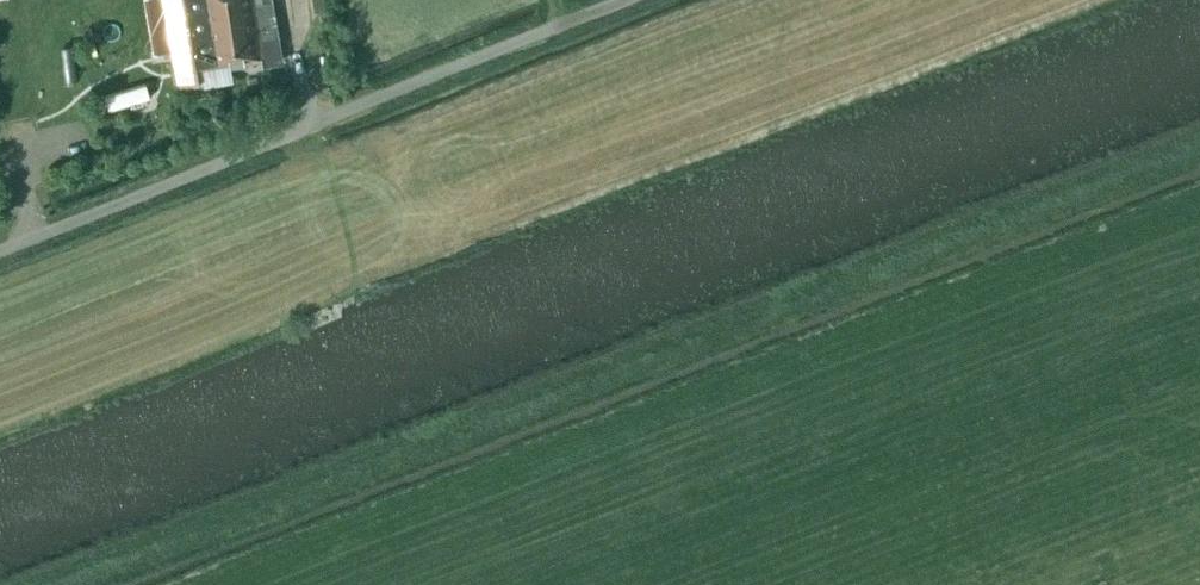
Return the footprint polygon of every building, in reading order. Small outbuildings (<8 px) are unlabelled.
[(176,71),(178,83),(199,79),(197,67),(247,58),(249,68),(268,64),(283,62),(279,36),(273,0),(164,0),(176,71)] [(73,45),(61,46),(65,79),(76,78),(73,45)] [(149,71),(106,85),(111,101),(154,87),(149,71)]
